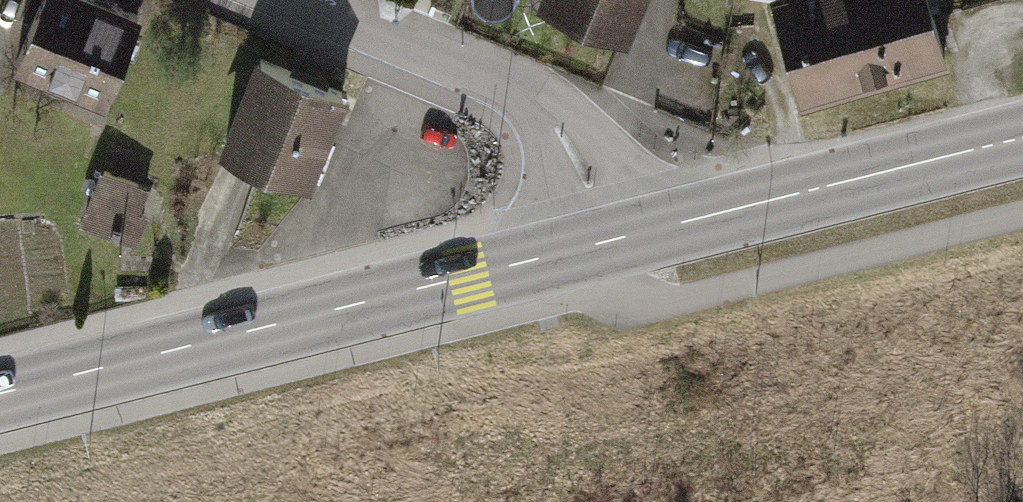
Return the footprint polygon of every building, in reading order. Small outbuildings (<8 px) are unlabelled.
[(121,0),(43,0),(20,57),(118,97),(152,13),(121,0)] [(541,5),(622,37),(634,42),(652,0),(543,0),(541,5)] [(802,96),(879,74),(858,0),(775,0),(802,96)] [(879,74),(951,54),(936,0),(858,0),(879,74)] [(354,88),(258,49),(221,142),(317,181),(354,88)] [(133,180),(106,169),(83,225),(110,236),(118,217),(133,180)] [(154,188),(133,180),(118,217),(139,225),(154,188)]
